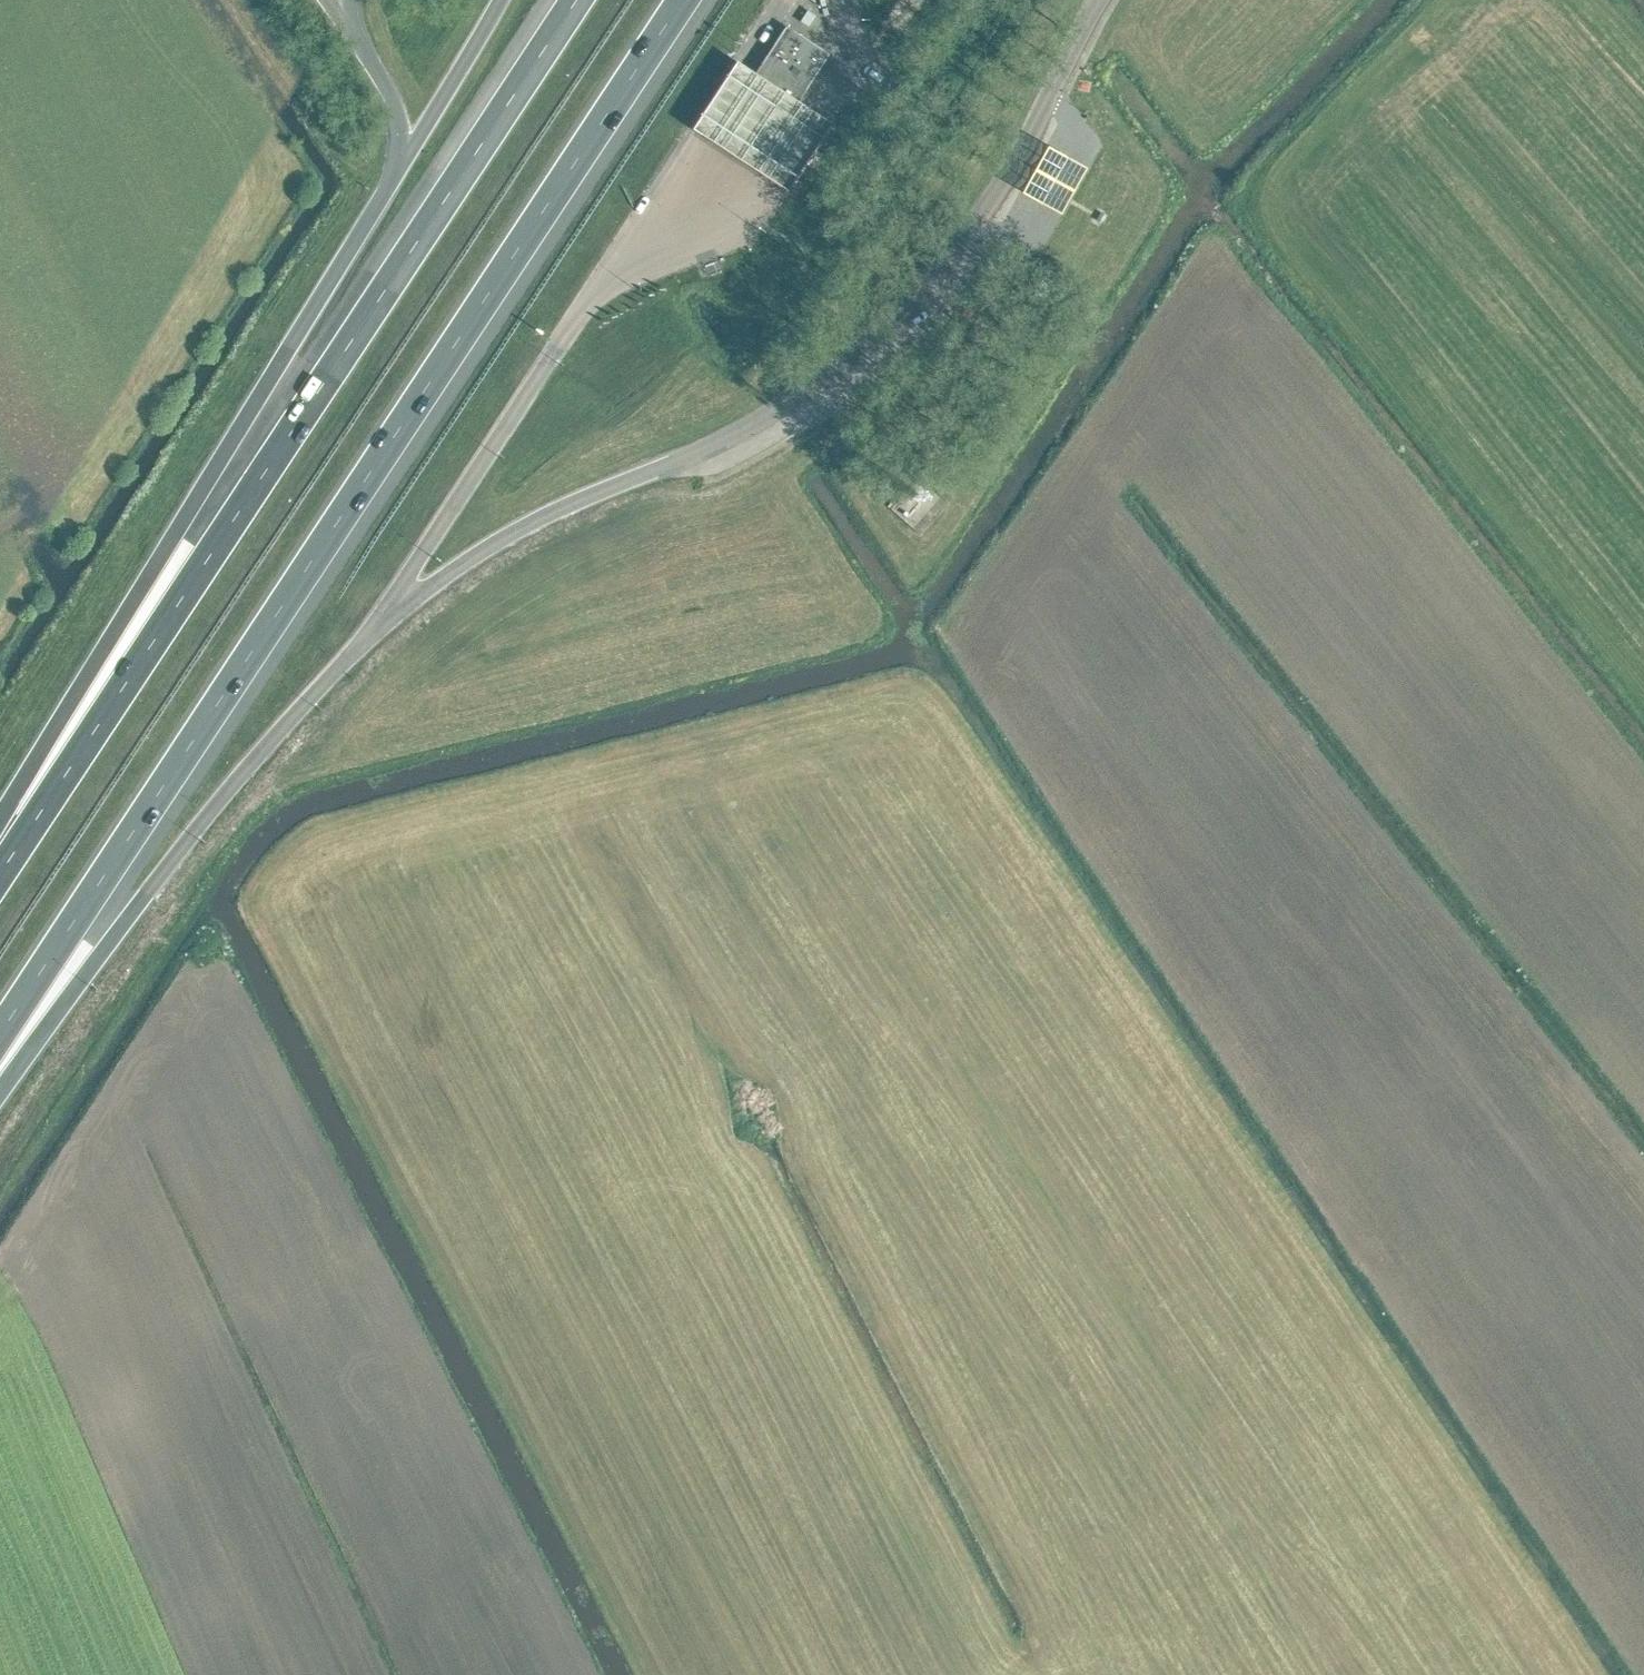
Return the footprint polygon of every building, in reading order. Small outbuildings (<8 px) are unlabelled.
[(794,105),(827,54),(785,26),(752,77),(794,105)] [(695,137),(788,199),(832,133),(738,71),(695,137)] [(1054,218),(1060,222),(1085,175),(1079,172),(1056,159),(1045,154),(1020,201),(1031,206),(1054,218)]
